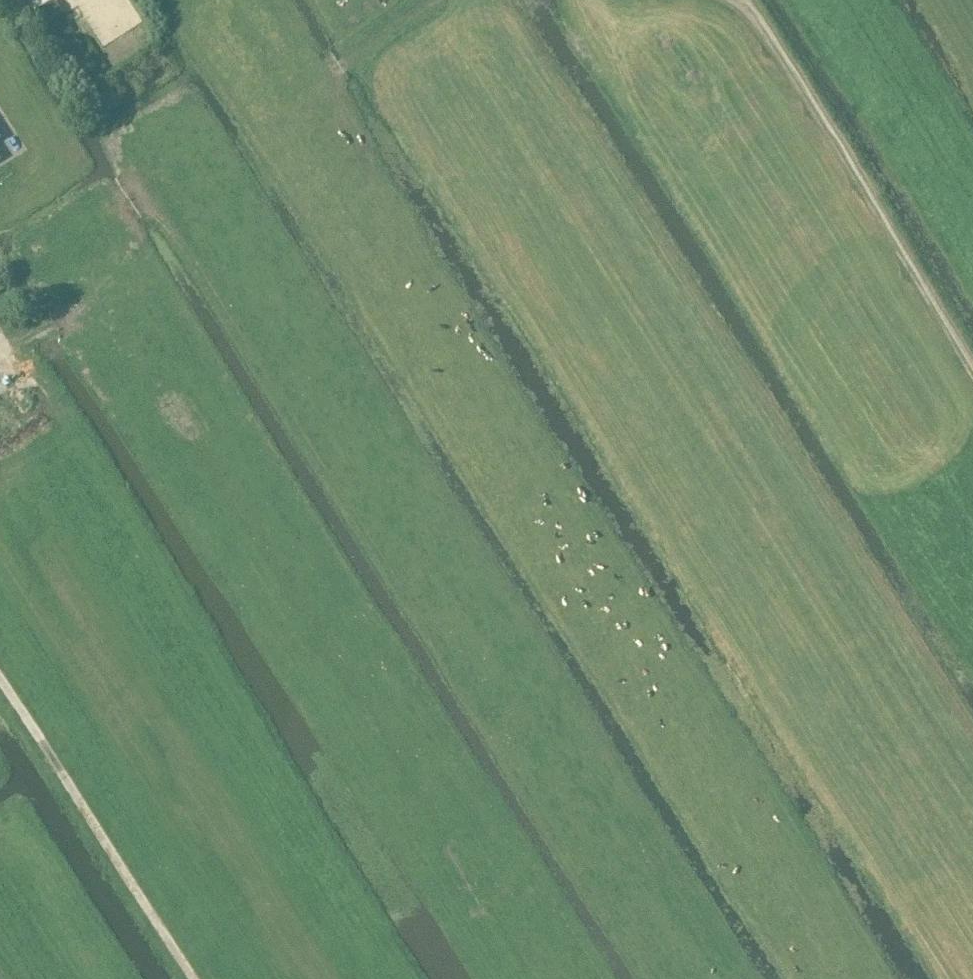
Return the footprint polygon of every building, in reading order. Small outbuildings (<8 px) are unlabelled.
[(52,2),(33,13),(34,14),(43,30),(62,18),(52,2)]
